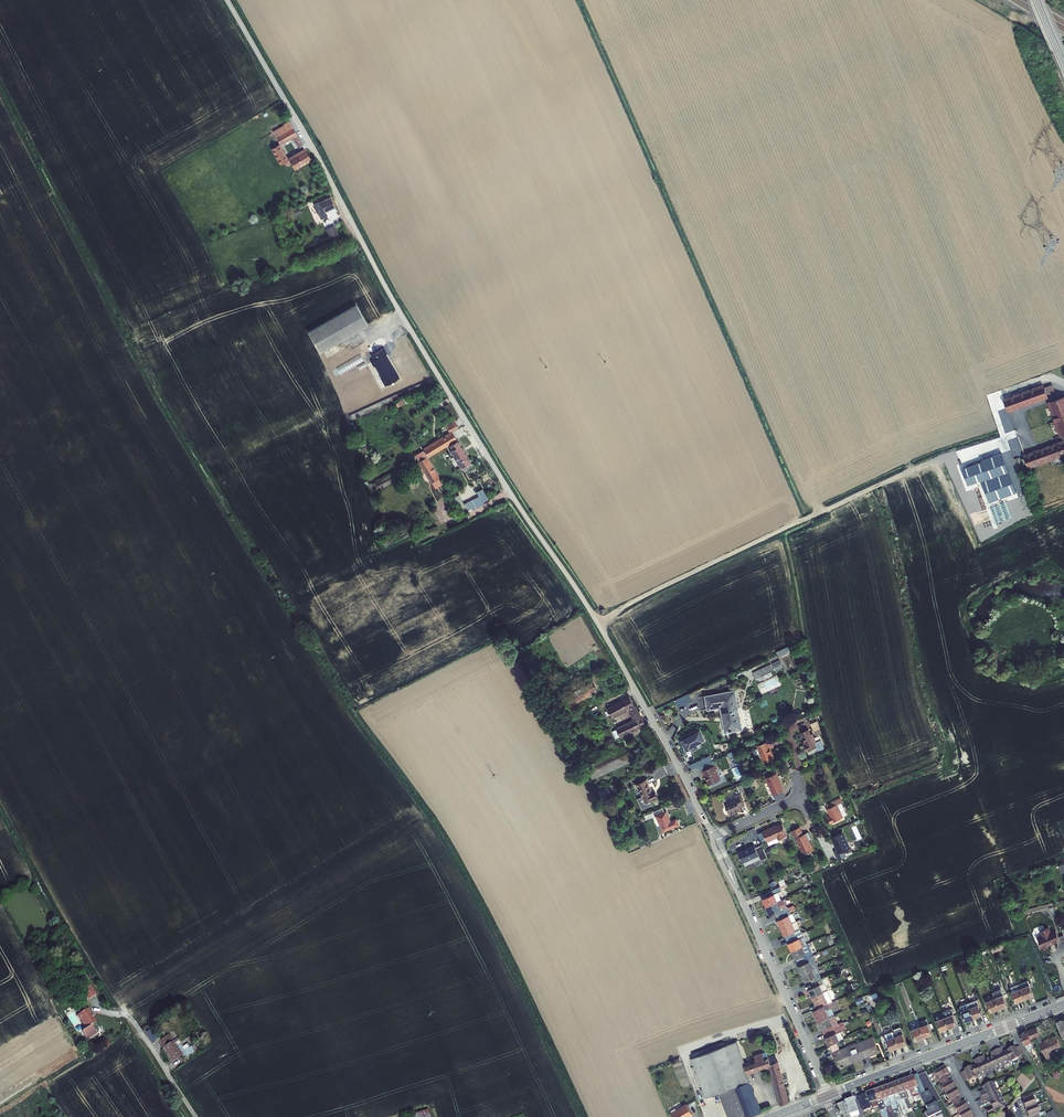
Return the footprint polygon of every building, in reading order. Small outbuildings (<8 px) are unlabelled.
[(297,149),(303,146),(290,123),(284,126),(285,127),(287,131),(276,137),(280,144),(290,138),(297,149)] [(285,127),(274,133),(276,137),(287,131),(285,127)] [(289,159),(280,144),(272,149),(281,164),(284,162),(286,165),(288,166),(291,164),(295,169),(311,160),(305,150),(289,159)] [(314,204),(321,220),(328,216),(325,211),(335,207),(330,196),(314,204)] [(299,206),(289,211),(292,217),(302,213),(299,206)] [(338,235),(334,226),(326,230),(331,238),(338,235)] [(308,332),(319,352),(367,325),(356,304),(308,332)] [(383,348),(371,354),(374,360),(371,362),(373,366),(375,365),(382,377),(381,377),(385,385),(391,382),(393,381),(398,378),(395,371),(394,372),(392,368),(384,354),(386,353),(383,348)] [(1052,385),(1044,388),(1047,395),(1055,392),(1052,385)] [(1043,386),(1004,400),(1008,411),(1047,397),(1047,395),(1044,388),(1043,386)] [(1049,403),(1061,437),(1063,435),(1063,397),(1049,403)] [(423,450),(422,451),(426,457),(447,445),(456,439),(452,432),(458,428),(454,421),(446,426),(450,433),(423,450)] [(458,428),(452,432),(456,439),(462,435),(458,428)] [(447,446),(464,472),(468,470),(467,468),(473,466),(457,440),(447,446)] [(1024,456),(1027,464),(1029,467),(1063,455),(1063,443),(1063,441),(1024,456)] [(442,484),(426,457),(422,451),(415,455),(435,489),(442,484)] [(983,462),(989,477),(990,479),(1009,472),(1002,453),(983,460),(983,462)] [(948,475),(954,490),(964,486),(982,480),(989,477),(983,462),(948,475)] [(989,502),(1016,492),(1009,472),(990,479),(989,477),(982,480),(989,502)] [(954,490),(959,504),(969,500),(964,486),(954,490)] [(482,489),(476,492),(478,496),(479,495),(479,497),(481,499),(486,496),(482,489)] [(468,502),(479,497),(479,495),(478,496),(463,503),(459,495),(452,499),(460,515),(467,511),(467,510),(471,508),(468,502)] [(471,508),(472,510),(483,504),(481,499),(479,497),(468,502),(471,508)] [(779,657),(786,654),(784,648),(776,652),(779,657)] [(780,660),(772,664),(776,671),(783,668),(780,660)] [(756,679),(774,671),(771,664),(753,673),(756,679)] [(777,675),(757,684),(762,694),(781,685),(777,675)] [(721,707),(725,732),(742,729),(735,691),(706,696),(708,709),(721,707)] [(688,694),(675,700),(678,707),(691,702),(688,694)] [(607,709),(612,718),(627,710),(629,711),(635,721),(617,730),(620,737),(645,725),(642,717),(641,718),(630,697),(607,709)] [(815,736),(822,733),(818,720),(811,723),(815,736)] [(801,732),(805,739),(807,743),(804,744),(807,750),(821,743),(817,735),(814,736),(812,732),(810,733),(808,728),(801,732)] [(696,746),(695,745),(699,743),(700,744),(704,741),(704,740),(699,732),(696,733),(695,731),(683,737),(684,740),(681,741),(685,750),(690,748),(691,749),(696,746)] [(774,747),(771,740),(757,746),(758,749),(754,750),(753,753),(755,755),(756,755),(760,753),(764,762),(774,758),(770,749),(774,747)] [(702,771),(703,775),(705,775),(710,784),(720,779),(716,770),(717,769),(716,765),(702,771)] [(766,778),(774,795),(784,790),(776,773),(766,778)] [(658,797),(655,791),(652,792),(646,780),(636,784),(638,789),(639,788),(648,807),(655,804),(653,799),(658,797)] [(601,796),(602,799),(611,796),(607,787),(598,791),(601,796)] [(740,794),(735,796),(736,798),(725,803),(730,815),(742,809),(741,807),(745,805),(740,794)] [(830,823),(842,817),(847,815),(841,802),(842,802),(840,798),(826,804),(828,808),(827,808),(831,816),(828,818),(830,823)] [(645,816),(647,821),(657,817),(661,825),(657,827),(659,832),(663,830),(664,832),(679,825),(676,819),(671,822),(666,811),(665,812),(663,808),(645,816)] [(763,832),(769,845),(783,839),(782,837),(787,835),(782,824),(777,826),(777,825),(763,832)] [(792,831),(796,839),(804,855),(814,850),(809,840),(811,839),(808,832),(803,834),(800,827),(792,831)] [(845,857),(842,852),(850,848),(843,833),(832,838),(837,849),(834,851),(838,860),(845,857)] [(761,861),(768,857),(762,845),(755,848),(754,845),(738,853),(743,862),(758,855),(760,859),(761,861)] [(758,855),(743,862),(745,866),(760,859),(758,855)] [(763,899),(766,907),(781,900),(778,892),(781,891),(780,887),(765,893),(767,897),(763,899)] [(766,907),(770,914),(774,912),(776,916),(790,910),(788,906),(786,907),(783,899),(781,900),(766,907)] [(781,928),(792,923),(796,921),(792,913),(791,914),(790,910),(776,916),(781,928)] [(801,933),(796,921),(792,923),(781,928),(786,939),(801,933)] [(1063,938),(1063,936),(1063,935),(1058,937),(1056,930),(1050,932),(1049,927),(1040,930),(1042,935),(1037,937),(1040,944),(1039,945),(1041,949),(1048,946),(1047,945),(1056,941),(1060,940),(1059,940),(1063,938)] [(801,933),(786,939),(791,951),(806,944),(801,933)] [(990,947),(992,953),(1005,949),(1003,943),(990,947)] [(799,957),(801,960),(811,956),(806,944),(791,951),(795,959),(799,957)] [(803,964),(798,966),(802,974),(816,967),(818,967),(813,955),(811,956),(801,960),(803,964)] [(802,974),(805,982),(810,980),(811,983),(818,980),(822,979),(816,967),(802,974)] [(823,992),(818,980),(811,983),(813,987),(809,989),(812,997),(823,992)] [(1033,995),(1028,981),(1018,984),(1024,999),(1033,995)] [(1024,999),(1018,984),(1010,987),(1016,1002),(1024,999)] [(86,987),(91,998),(96,995),(91,985),(86,987)] [(823,992),(812,997),(817,1009),(829,1003),(832,1002),(827,990),(823,992)] [(995,998),(999,1008),(1007,1005),(1003,995),(999,996),(996,991),(993,992),(995,998)] [(987,1001),(991,1011),(999,1008),(995,998),(987,1001)] [(982,1015),(976,1000),(968,1003),(974,1018),(982,1015)] [(817,1009),(813,1011),(818,1022),(834,1015),(830,1007),(829,1003),(817,1009)] [(974,1018),(968,1003),(960,1006),(966,1021),(974,1018)] [(95,1024),(90,1015),(92,1014),(88,1008),(77,1015),(85,1029),(95,1024)] [(945,1017),(949,1027),(957,1024),(951,1009),(943,1012),(945,1017)] [(834,1015),(818,1022),(823,1034),(844,1024),(843,1021),(838,1024),(834,1015)] [(937,1020),(941,1030),(949,1027),(945,1017),(937,1020)] [(840,1031),(846,1029),(844,1024),(823,1034),(828,1045),(829,1045),(843,1039),(840,1031)] [(920,1027),(924,1037),(932,1034),(928,1024),(920,1027)] [(924,1037),(920,1027),(912,1030),(916,1040),(924,1037)] [(1052,1050),(1061,1046),(1056,1036),(1043,1042),(1039,1035),(1036,1027),(1027,1031),(1030,1038),(1035,1036),(1047,1060),(1054,1056),(1052,1050)] [(893,1032),(899,1047),(907,1043),(901,1028),(893,1032)] [(147,1035),(152,1043),(157,1039),(152,1031),(147,1035)] [(1034,1047),(1031,1041),(1030,1038),(1027,1031),(1020,1034),(1024,1044),(1029,1052),(1032,1051),(1031,1049),(1034,1047)] [(899,1047),(893,1032),(885,1035),(891,1050),(899,1047)] [(183,1059),(194,1052),(190,1047),(184,1051),(180,1045),(176,1048),(173,1042),(174,1042),(170,1035),(160,1042),(172,1062),(182,1056),(183,1059)] [(866,1058),(870,1057),(869,1056),(879,1052),(873,1037),(860,1042),(866,1058)] [(706,1098),(719,1093),(728,1116),(747,1116),(761,1112),(750,1082),(751,1081),(748,1072),(770,1065),(781,1104),(788,1102),(778,1062),(775,1055),(764,1058),(762,1053),(743,1060),(736,1042),(724,1046),(723,1043),(692,1054),(693,1058),(691,1058),(706,1098)] [(829,1045),(834,1057),(834,1056),(838,1066),(841,1067),(847,1064),(848,1065),(852,1064),(851,1062),(845,1047),(839,1050),(836,1042),(829,1045)] [(860,1042),(845,1047),(851,1062),(861,1058),(862,1060),(866,1058),(860,1042)] [(969,1081),(994,1070),(1003,1066),(1019,1058),(1019,1057),(1022,1056),(1018,1047),(1015,1049),(1014,1047),(1003,1053),(1001,1048),(991,1053),(993,1057),(989,1059),(985,1061),(983,1056),(973,1061),(975,1065),(964,1070),(964,1072),(961,1073),(965,1082),(968,1080),(969,1081)] [(958,1096),(959,1096),(951,1081),(950,1082),(946,1075),(948,1074),(944,1066),(934,1072),(942,1086),(941,1087),(949,1101),(951,1101),(960,1116),(971,1116),(973,1116),(964,1102),(962,1103),(958,1096)] [(921,1084),(917,1075),(900,1081),(906,1096),(910,1095),(910,1097),(914,1095),(914,1094),(918,1092),(916,1085),(921,1084)] [(906,1096),(900,1081),(895,1083),(901,1100),(904,1099),(909,1110),(911,1109),(909,1104),(906,1098),(906,1096)] [(903,1115),(906,1114),(901,1100),(895,1083),(889,1085),(895,1102),(897,1102),(898,1104),(899,1104),(903,1115)] [(987,1116),(1004,1108),(999,1099),(992,1083),(981,1088),(983,1091),(978,1093),(983,1103),(987,1101),(991,1108),(985,1111),(987,1116)] [(889,1085),(883,1088),(890,1106),(892,1110),(892,1111),(895,1109),(898,1116),(900,1116),(895,1102),(889,1085)] [(883,1088),(878,1090),(884,1108),(886,1112),(888,1116),(894,1116),(892,1111),(892,1110),(890,1106),(883,1088)] [(878,1090),(872,1092),(877,1106),(879,1111),(883,1110),(885,1116),(887,1116),(888,1116),(886,1112),(884,1108),(878,1090)] [(877,1106),(872,1092),(857,1097),(863,1112),(877,1106)] [(1038,1114),(1039,1114),(1033,1098),(1032,1098),(1031,1095),(1022,1098),(1023,1102),(1022,1102),(1028,1116),(1039,1116),(1038,1114)] [(853,1099),(837,1105),(844,1116),(854,1116),(859,1115),(853,1099)] [(927,1112),(923,1115),(924,1116),(931,1116),(935,1115),(937,1116),(942,1114),(935,1102),(932,1103),(930,1099),(923,1103),(927,1112)] [(671,1114),(673,1116),(688,1116),(693,1114),(687,1104),(671,1114)]
